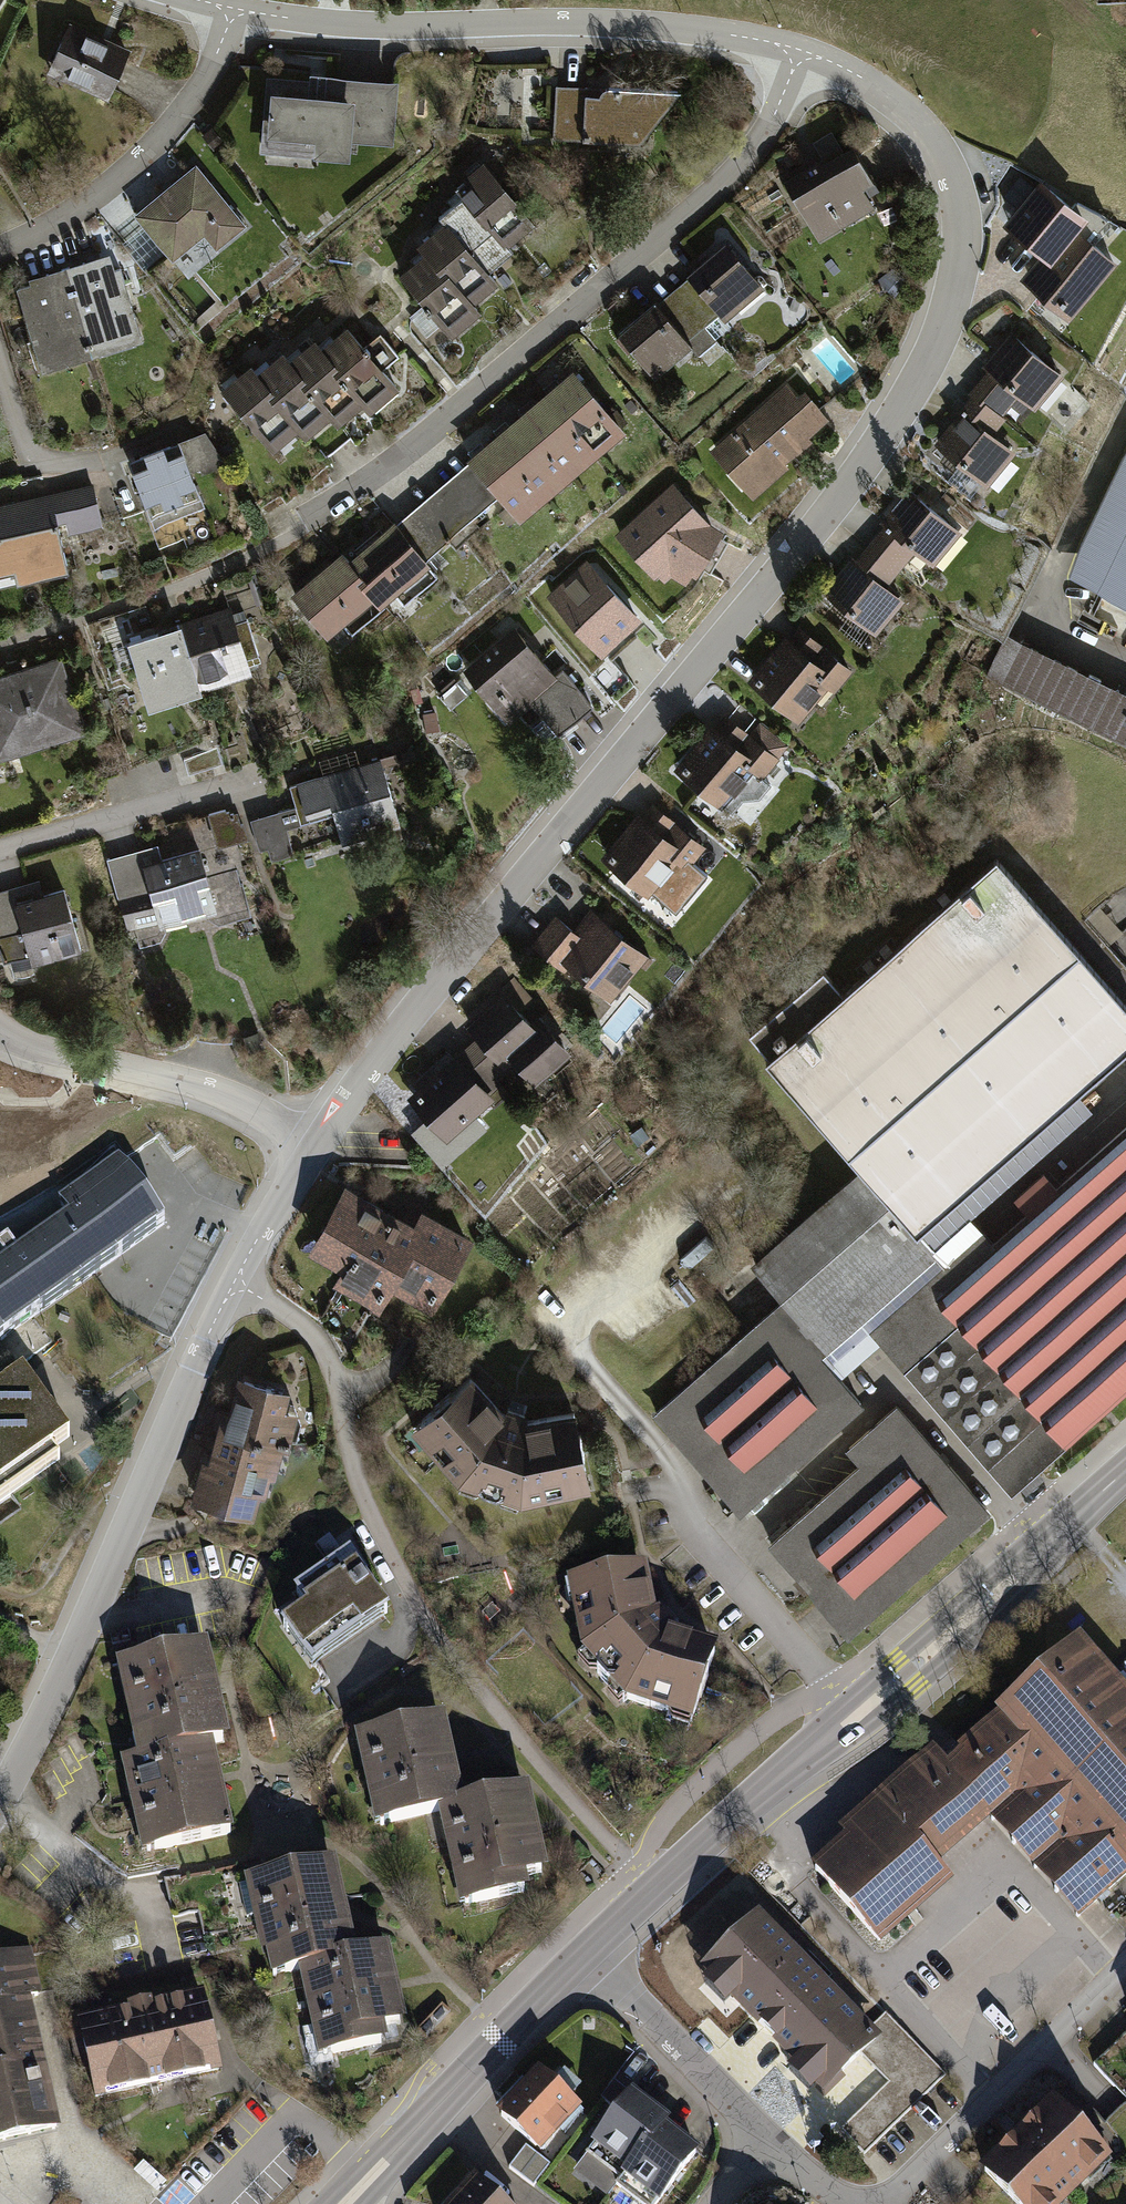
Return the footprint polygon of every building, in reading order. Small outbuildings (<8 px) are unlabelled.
[(135,48),(73,21),(51,72),(113,99),(135,48)] [(402,144),(405,78),(331,74),(332,56),(273,53),(268,154),(357,158),(358,142),(402,144)] [(683,91),(556,85),(554,139),(640,143),(683,91)] [(222,141),(211,128),(202,135),(213,148),(222,141)] [(824,158),(784,181),(820,241),(877,207),(865,187),(875,181),(852,142),(842,148),(832,131),(814,141),(824,158)] [(543,223),(484,153),(455,178),(468,193),(416,237),(425,246),(398,269),(456,335),(487,308),(478,298),(503,276),(494,265),(543,223)] [(219,245),(251,219),(202,157),(136,209),(174,256),(207,230),(219,245)] [(1018,233),(1047,256),(1070,228),(1084,240),(1093,229),(1097,232),(1108,220),(1077,203),(1073,209),(1042,183),(1018,213),(1028,221),(1018,233)] [(1029,278),(1073,314),(1114,264),(1084,240),(1070,228),(1047,256),(1029,278)] [(734,238),(624,330),(662,375),(772,283),(734,238)] [(91,260),(19,283),(47,369),(151,336),(130,271),(98,281),(91,260)] [(260,353),(227,381),(282,445),(308,423),(316,433),(339,413),(347,422),(369,403),(375,410),(406,385),(352,322),(330,341),(323,332),(298,353),(290,343),(267,362),(260,353)] [(1000,369),(944,436),(997,481),(1028,444),(1003,423),(1034,386),(1050,400),(1073,373),(1020,329),(992,362),(1000,369)] [(498,499),(518,523),(634,425),(580,361),(464,459),(469,464),(498,499)] [(789,379),(714,447),(758,496),(843,419),(812,386),(803,394),(789,379)] [(215,427),(137,458),(158,513),(210,493),(202,473),(229,463),(215,427)] [(469,464),(398,525),(428,559),(498,499),(469,464)] [(1074,582),(1125,606),(1125,473),(1074,582)] [(75,561),(68,531),(109,522),(99,479),(0,501),(0,578),(75,561)] [(723,530),(713,526),(674,481),(616,534),(655,579),(658,575),(666,582),(671,576),(688,587),(723,530)] [(856,545),(826,583),(884,628),(911,594),(894,581),(921,546),(941,562),(970,525),(918,485),(865,552),(856,545)] [(398,525),(394,521),(349,560),(342,552),(292,596),(329,638),(372,600),(379,608),(431,562),(428,559),(398,525)] [(586,561),(547,597),(603,657),(642,621),(586,561)] [(233,602),(128,637),(150,704),(255,669),(233,602)] [(753,680),(805,719),(831,684),(840,691),(860,665),(800,619),(753,680)] [(463,669),(509,723),(559,680),(513,626),(463,669)] [(1016,642),(998,680),(1125,742),(1125,695),(1016,642)] [(88,728),(64,655),(0,676),(0,756),(88,728)] [(724,708),(678,769),(726,806),(757,766),(772,777),(788,756),(724,708)] [(399,826),(381,757),(288,781),(294,803),(247,815),(258,855),(293,846),(287,822),(332,810),(340,841),(399,826)] [(637,809),(603,858),(658,896),(680,865),(688,871),(710,841),(654,803),(646,815),(637,809)] [(220,908),(202,846),(164,857),(159,838),(108,853),(122,903),(155,894),(163,923),(220,908)] [(1011,1490),(1125,1389),(1125,1126),(1063,1182),(1049,1166),(1014,1197),(1025,1209),(995,1236),(969,1207),(1125,1068),(1125,998),(998,854),(840,993),(820,970),(746,1036),(862,1167),(753,1264),(783,1299),(649,1417),(740,1519),(874,1401),(846,1369),(878,1340),(1011,1490)] [(37,876),(0,887),(0,952),(6,972),(86,949),(68,887),(43,894),(37,876)] [(556,912),(534,943),(616,1002),(652,952),(597,912),(583,932),(556,912)] [(533,1022),(506,989),(465,1022),(498,1062),(506,1055),(532,1087),(574,1053),(542,1014),(533,1022)] [(461,1049),(409,1090),(451,1143),(503,1102),(461,1049)] [(50,1110),(0,1110),(0,1157),(50,1157),(50,1110)] [(164,1224),(118,1159),(58,1202),(68,1216),(17,1252),(7,1239),(0,1244),(0,1254),(5,1261),(0,1264),(0,1340),(164,1224)] [(413,1220),(345,1183),(308,1252),(344,1272),(336,1286),(382,1310),(389,1297),(430,1319),(475,1238),(420,1208),(413,1220)] [(600,1483),(578,1403),(539,1416),(510,1405),(479,1366),(419,1422),(465,1474),(530,1497),(600,1483)] [(60,1460),(52,1449),(69,1437),(22,1371),(5,1383),(0,1386),(0,1502),(60,1460)] [(294,1386),(241,1373),(229,1420),(216,1417),(195,1502),(255,1516),(260,1494),(276,1498),(298,1407),(289,1405),(294,1386)] [(990,1508),(898,1405),(845,1452),(857,1465),(765,1546),(845,1636),(990,1508)] [(409,1617),(359,1548),(268,1613),(337,1708),(407,1657),(414,1636),(409,1617)] [(663,1615),(648,1566),(570,1584),(585,1657),(633,1703),(700,1726),(726,1647),(684,1637),(663,1615)] [(237,1740),(214,1642),(118,1663),(139,1758),(124,1761),(145,1855),(240,1834),(220,1744),(237,1740)] [(1096,1901),(1125,1875),(1125,1702),(1078,1647),(963,1746),(1096,1901)] [(451,1716),(357,1736),(377,1828),(445,1814),(465,1908),(555,1888),(533,1785),(469,1799),(451,1716)] [(1096,1901),(963,1746),(946,1760),(986,1807),(937,1849),(947,1861),(997,1817),(1081,1914),(1096,1901)] [(853,1837),(816,1868),(878,1940),(917,1907),(907,1895),(947,1861),(937,1849),(986,1807),(946,1760),(938,1751),(846,1830),(853,1837)] [(361,1952),(339,1859),(247,1880),(270,1979),(303,1971),(323,2057),(412,2036),(391,1946),(361,1952)] [(879,2039),(760,1916),(700,1973),(819,2096),(879,2039)] [(34,1949),(0,1955),(0,2143),(62,2132),(36,1996),(43,1995),(34,1949)] [(222,2072),(204,1992),(76,2021),(94,2101),(222,2072)] [(897,2081),(845,2127),(865,2150),(947,2078),(918,2045),(888,2072),(897,2081)] [(580,2108),(539,2072),(498,2117),(539,2153),(580,2108)] [(664,2119),(628,2091),(582,2150),(618,2178),(660,2124),(664,2119)] [(1105,2157),(1049,2097),(1013,2129),(971,2169),(1004,2203),(1054,2203),(1105,2157)] [(660,2124),(618,2178),(614,2184),(640,2203),(656,2203),(696,2152),(660,2124)] [(166,2183),(144,2164),(135,2174),(158,2193),(166,2183)] [(452,2203),(509,2203),(479,2175),(452,2203)]
